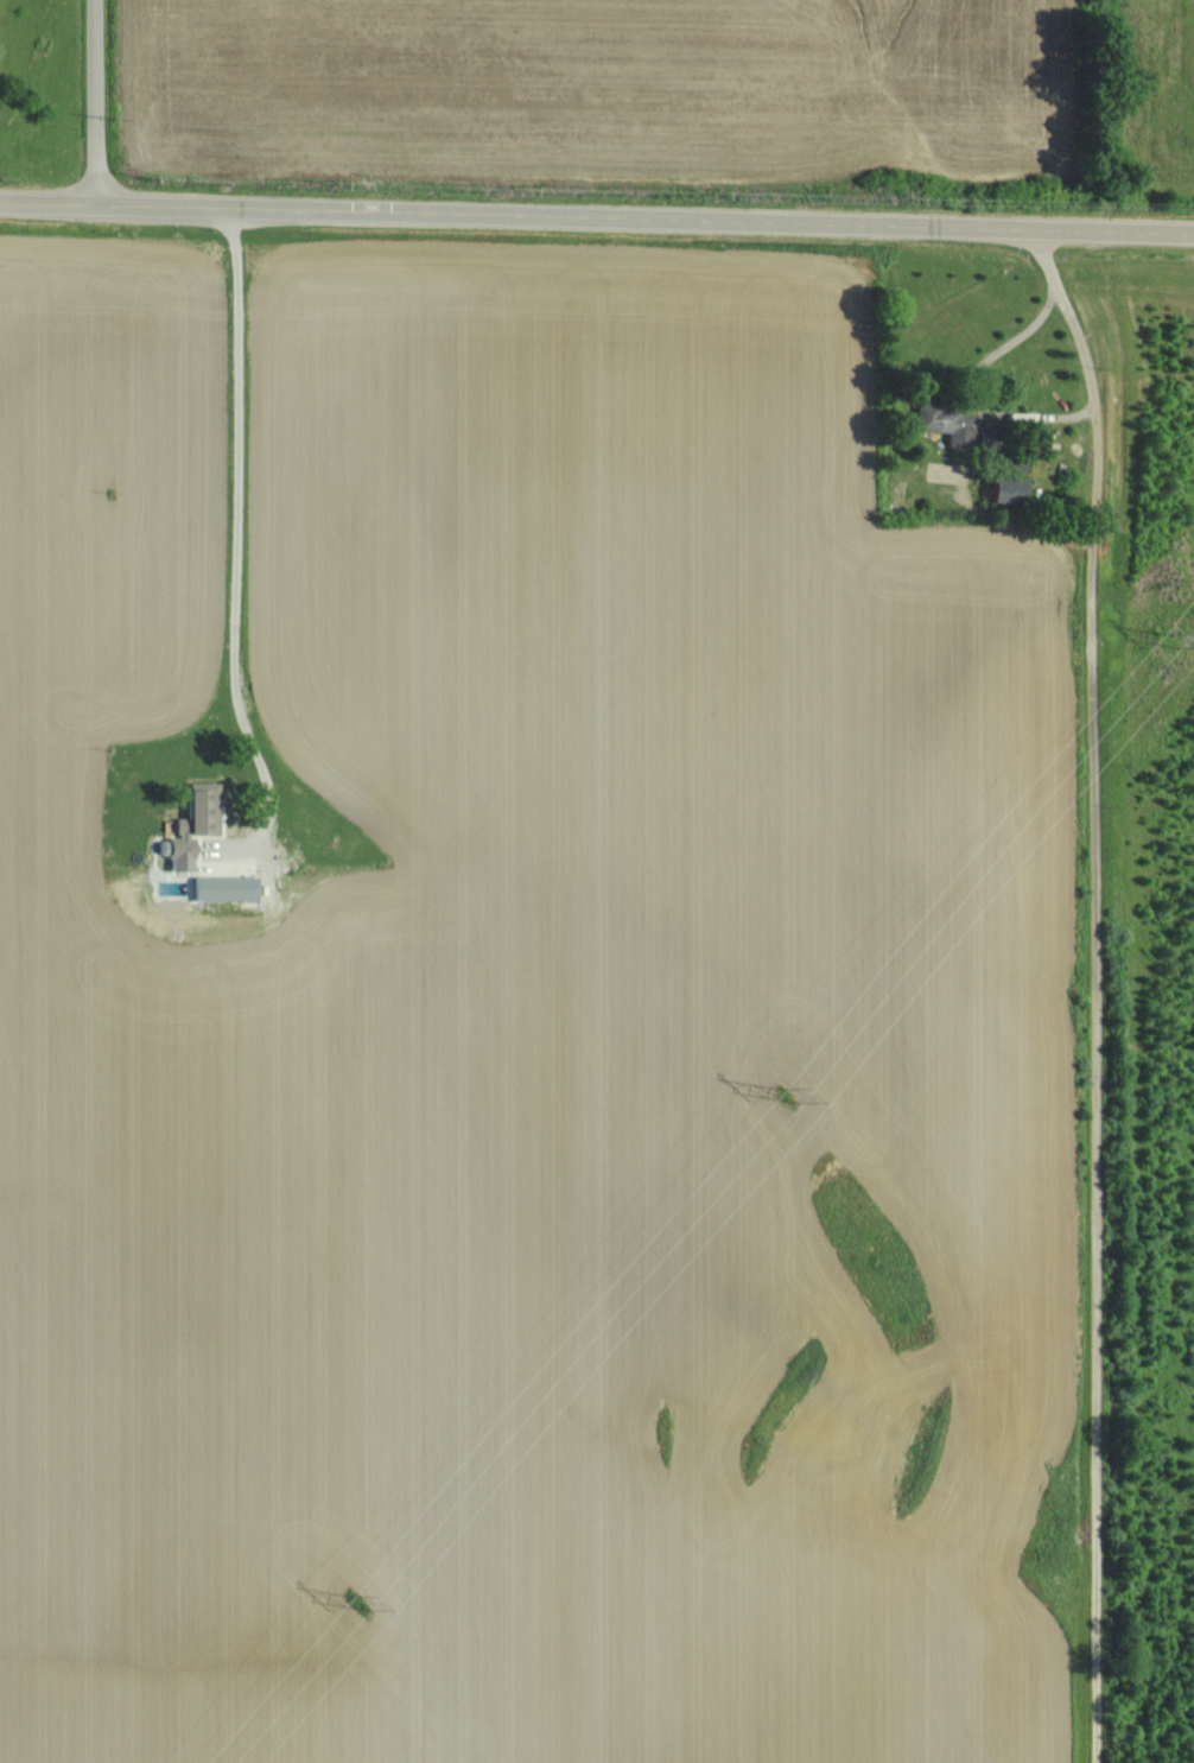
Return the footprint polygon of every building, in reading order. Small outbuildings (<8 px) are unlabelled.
[(915,429),(948,431),(947,447),(970,448),(972,408),(916,404),(915,429)] [(990,500),(1021,502),(1022,478),(991,477),(990,500)] [(217,833),(218,782),(187,781),(186,828),(177,828),(177,837),(169,837),(168,869),(190,869),(191,832),(217,833)] [(192,900),(255,899),(255,875),(192,876),(192,900)]
